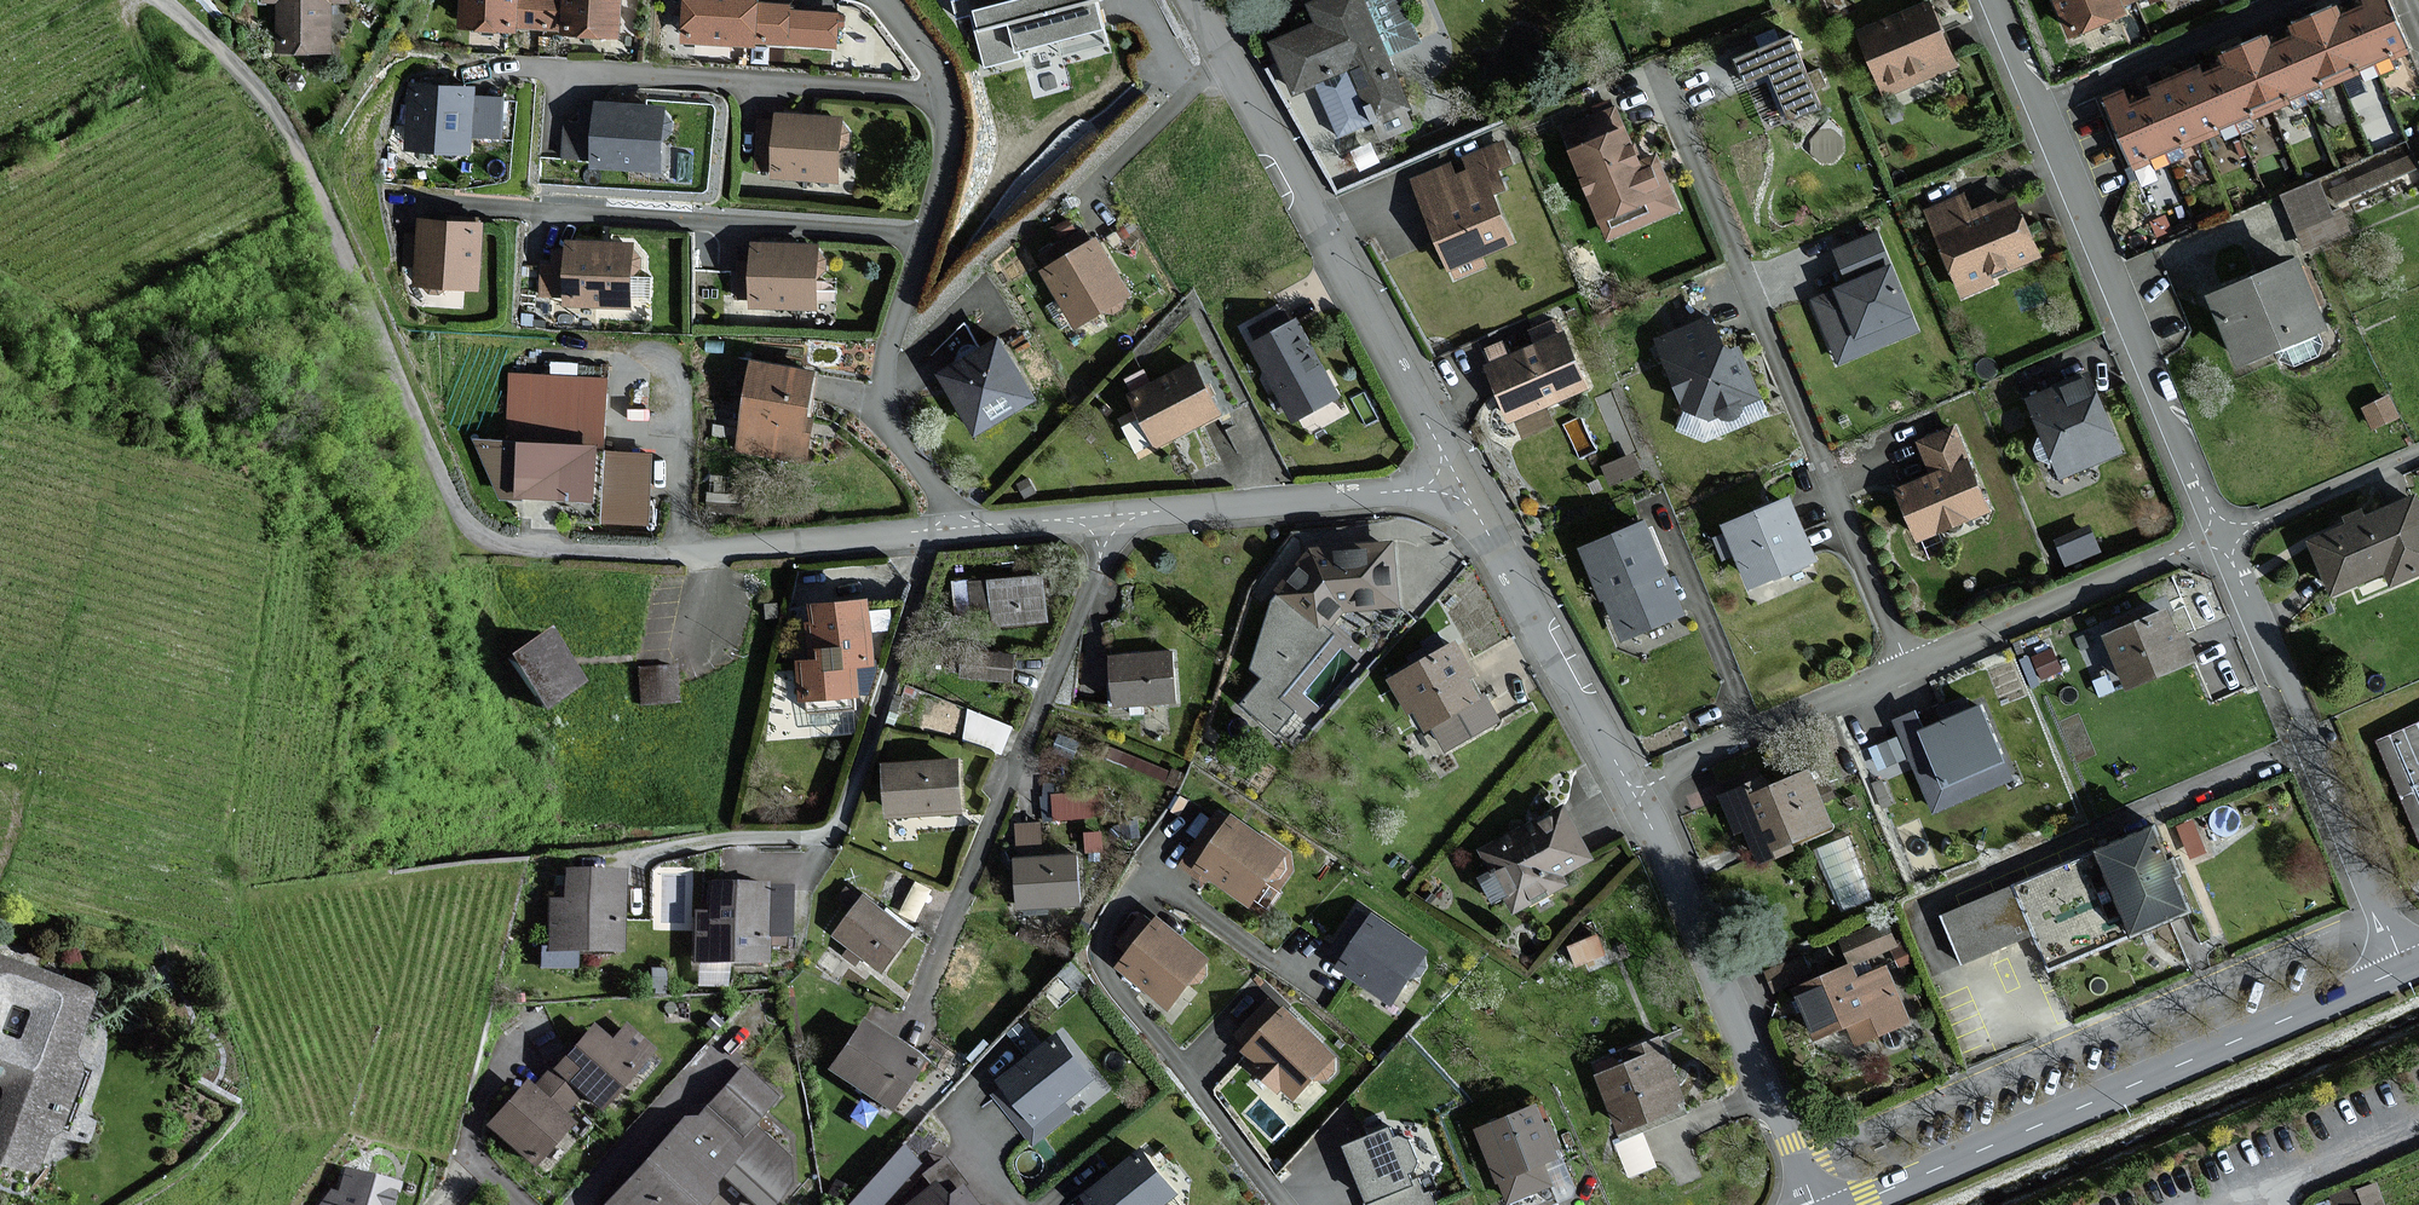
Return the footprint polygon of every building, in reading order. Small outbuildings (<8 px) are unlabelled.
[(264,2),(280,2),(280,48),(329,48),(329,0),(264,0),(264,2)] [(515,29),(515,26),(516,0),(463,0),(462,27),(515,29)] [(565,0),(516,0),(515,26),(563,29),(565,0)] [(563,33),(617,36),(619,0),(565,0),(563,29),(563,33)] [(837,14),(789,12),(789,5),(757,4),(757,0),(686,0),(684,39),(835,47),(837,14)] [(1016,1),(1016,0),(960,0),(955,1),(960,18),(973,15),(987,68),(1063,48),(1064,52),(1106,41),(1095,0),(1020,0),(1016,1)] [(1400,0),(1313,0),(1307,3),(1315,23),(1272,41),(1294,93),(1317,84),(1338,135),(1372,121),(1409,106),(1388,56),(1418,42),(1400,0)] [(2121,6),(2119,0),(2055,0),(2070,35),(2124,13),(2121,6)] [(2383,0),(2350,0),(2344,3),(2372,65),(2405,50),(2383,0)] [(2372,65),(2344,3),(2310,17),(2338,80),(2372,65)] [(1957,70),(1929,4),(1858,34),(1886,99),(1957,70)] [(2304,94),(2338,80),(2310,17),(2277,32),(2304,94)] [(2304,94),(2277,32),(2243,47),(2270,109),(2304,94)] [(1819,109),(1792,37),(1732,60),(1742,85),(1764,76),(1777,110),(1789,105),(1794,118),(1819,109)] [(2236,124),(2270,109),(2243,47),(2209,62),(2236,124)] [(2236,124),(2209,62),(2175,77),(2202,139),(2236,124)] [(2141,91),(2169,154),(2202,139),(2175,77),(2141,91)] [(473,88),(411,84),(407,148),(469,152),(470,134),(498,136),(500,99),(473,97),(473,88)] [(2107,106),(2135,168),(2169,154),(2141,91),(2107,106)] [(663,108),(596,103),(595,125),(567,123),(565,156),(592,158),(592,165),(659,170),(663,108)] [(838,180),(841,117),(777,114),(777,121),(763,120),(761,168),(774,168),(773,178),(838,180)] [(1640,165),(1623,126),(1570,149),(1610,242),(1682,211),(1659,157),(1640,165)] [(1512,166),(1504,144),(1465,158),(1470,171),(1456,176),(1452,165),(1412,180),(1445,270),(1452,267),(1457,280),(1488,269),(1483,257),(1513,246),(1494,195),(1504,191),(1497,171),(1512,166)] [(2331,214),(2318,181),(2283,195),(2305,249),(2348,232),(2339,210),(2331,214)] [(2042,261),(2016,200),(1998,207),(1996,202),(1973,212),(1967,197),(1926,214),(1963,302),(2007,284),(2004,276),(2042,261)] [(481,224),(420,221),(419,236),(407,235),(406,264),(415,264),(414,285),(478,288),(481,224)] [(1919,332),(1881,234),(1836,252),(1848,283),(1834,288),(1835,292),(1814,300),(1839,363),(1919,332)] [(1130,294),(1097,239),(1044,272),(1060,299),(1046,308),(1060,329),(1072,322),(1076,327),(1130,294)] [(632,244),(568,243),(568,265),(556,265),(556,295),(565,295),(565,305),(631,306),(632,244)] [(817,247),(754,245),(752,305),(816,307),(817,247)] [(2325,325),(2298,263),(2216,299),(2243,361),(2325,325)] [(1338,395),(1297,320),(1290,323),(1283,310),(1252,328),(1259,342),(1253,345),(1293,419),(1338,395)] [(1710,322),(1658,343),(1683,409),(1707,417),(1757,398),(1738,349),(1723,355),(1710,322)] [(1585,389),(1562,336),(1507,359),(1501,344),(1487,350),(1493,365),(1487,368),(1509,421),(1585,389)] [(1036,398),(1000,338),(940,374),(976,434),(1036,398)] [(1220,414),(1194,363),(1131,395),(1158,446),(1220,414)] [(813,373),(753,364),(741,446),(802,454),(813,373)] [(609,380),(511,376),(508,456),(515,456),(514,497),(594,500),(596,454),(606,454),(609,380)] [(2120,452),(2088,378),(2029,403),(2061,478),(2120,452)] [(1987,510),(1953,429),(1919,443),(1933,476),(1897,491),(1917,539),(1987,510)] [(655,445),(608,444),(605,515),(653,517),(655,445)] [(1814,561),(1789,499),(1721,526),(1725,537),(1715,541),(1726,566),(1739,561),(1750,587),(1814,561)] [(2415,499),(2310,543),(2332,593),(2385,571),(2391,583),(2418,571),(2418,508),(2415,499)] [(2067,559),(2103,547),(2095,524),(2059,536),(2067,559)] [(1680,615),(1643,525),(1581,550),(1601,599),(1606,597),(1623,638),(1680,615)] [(1400,605),(1392,542),(1311,548),(1277,590),(1319,626),(1324,620),(1330,624),(1344,612),(1400,605)] [(1048,620),(1043,577),(975,584),(977,607),(992,605),(995,626),(1048,620)] [(868,600),(810,605),(815,660),(799,661),(802,699),(858,694),(855,666),(874,664),(868,600)] [(2178,635),(2168,610),(2107,635),(2127,686),(2195,658),(2185,632),(2178,635)] [(540,630),(501,659),(541,713),(580,684),(540,630)] [(1476,676),(1457,642),(1391,679),(1410,713),(1415,710),(1426,730),(1432,726),(1447,753),(1503,721),(1487,692),(1480,697),(1470,679),(1476,676)] [(1012,657),(965,652),(963,675),(1010,680),(1012,657)] [(1173,700),(1170,654),(1113,658),(1116,704),(1173,700)] [(641,663),(642,697),(677,696),(676,662),(641,663)] [(1009,745),(1016,717),(971,705),(964,734),(1009,745)] [(2011,778),(1980,706),(1924,730),(1916,712),(1896,721),(1903,737),(1880,747),(1887,765),(1909,755),(1933,812),(2011,778)] [(2380,742),(2418,834),(2418,725),(2380,742)] [(957,761),(884,765),(886,816),(959,811),(957,761)] [(1832,827),(1810,772),(1768,790),(1764,779),(1722,796),(1737,831),(1745,827),(1760,862),(1793,849),(1791,844),(1832,827)] [(1097,786),(1056,784),(1055,811),(1096,813),(1097,786)] [(1592,858),(1565,808),(1485,850),(1516,909),(1566,882),(1562,874),(1592,858)] [(1289,872),(1286,853),(1232,815),(1228,820),(1217,813),(1182,864),(1202,878),(1205,874),(1250,905),(1270,877),(1281,884),(1289,872)] [(2195,813),(2179,820),(2191,849),(2208,842),(2195,813)] [(1047,845),(1046,815),(1019,816),(1020,846),(1047,845)] [(2035,934),(2050,971),(2131,937),(2193,911),(2157,825),(2095,851),(2014,885),(2035,934)] [(1847,836),(1821,846),(1844,903),(1870,893),(1847,836)] [(1079,903),(1076,855),(1017,859),(1020,907),(1079,903)] [(618,876),(563,874),(562,902),(547,902),(546,949),(616,951),(618,876)] [(1944,914),(1965,963),(2035,934),(2014,885),(1944,914)] [(760,887),(709,886),(708,914),(696,914),(695,961),(761,962),(761,940),(781,940),(782,894),(760,894),(760,887)] [(910,932),(864,898),(836,935),(882,969),(910,932)] [(1371,920),(1357,911),(1331,951),(1344,960),(1339,967),(1392,1002),(1413,972),(1418,976),(1425,965),(1420,961),(1427,950),(1374,915),(1371,920)] [(1140,920),(1133,915),(1118,934),(1123,938),(1119,943),(1130,952),(1118,967),(1170,1008),(1192,980),(1198,984),(1207,972),(1203,968),(1209,960),(1155,918),(1151,923),(1142,916),(1140,920)] [(1885,922),(1842,941),(1852,963),(1895,944),(1885,922)] [(1775,990),(1809,975),(1802,958),(1767,973),(1775,990)] [(80,1065),(64,1059),(89,997),(0,961),(0,1028),(8,1006),(26,1013),(16,1042),(0,1036),(0,1088),(3,1089),(0,1096),(0,1165),(29,1176),(45,1137),(50,1139),(80,1065)] [(1908,1021),(1886,968),(1856,981),(1850,965),(1795,988),(1816,1038),(1848,1025),(1855,1043),(1908,1021)] [(1335,1057),(1284,1008),(1244,1050),(1295,1098),(1318,1073),(1325,1080),(1335,1070),(1329,1064),(1335,1057)] [(918,1063),(857,1024),(828,1070),(889,1109),(918,1063)] [(634,1070),(634,1069),(651,1050),(625,1027),(610,1044),(607,1047),(634,1070)] [(598,1110),(634,1070),(607,1047),(588,1030),(552,1069),(581,1095),(598,1110)] [(1000,1079),(1006,1087),(997,1094),(1033,1141),(1071,1113),(1063,1102),(1092,1080),(1059,1035),(1000,1079)] [(1684,1099),(1660,1037),(1621,1052),(1627,1067),(1600,1077),(1621,1130),(1679,1107),(1677,1102),(1684,1099)] [(604,1204),(702,1204),(710,1196),(704,1191),(718,1176),(750,1204),(771,1204),(788,1185),(787,1157),(751,1124),(776,1097),(741,1067),(696,1118),(680,1120),(604,1204)] [(581,1095),(552,1069),(531,1094),(559,1119),(581,1095)] [(530,1166),(566,1126),(559,1119),(531,1094),(523,1086),(487,1126),(530,1166)] [(1561,1160),(1538,1105),(1479,1130),(1509,1203),(1552,1186),(1544,1167),(1561,1160)] [(1391,1126),(1343,1145),(1367,1204),(1416,1185),(1412,1174),(1415,1172),(1420,1162),(1411,1139),(1400,1134),(1395,1136),(1391,1126)] [(1631,1170),(1658,1161),(1648,1128),(1620,1136),(1631,1170)] [(901,1148),(848,1204),(885,1204),(919,1167),(901,1148)] [(1175,1194),(1142,1151),(1085,1194),(1093,1204),(1092,1204),(1161,1204),(1175,1194)] [(326,1193),(318,1204),(386,1204),(392,1187),(342,1172),(335,1196),(326,1193)] [(2320,1204),(2385,1204),(2377,1184),(2320,1204)] [(958,1189),(941,1202),(930,1187),(906,1204),(970,1204),(958,1189)]
